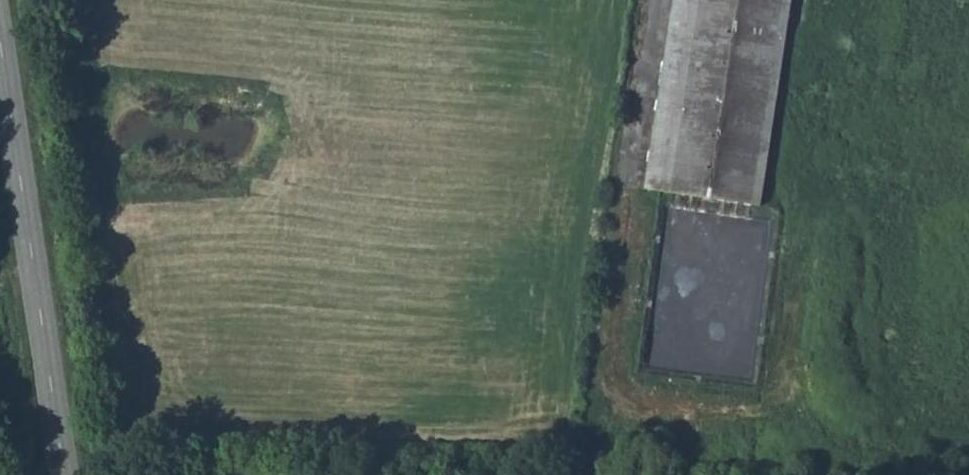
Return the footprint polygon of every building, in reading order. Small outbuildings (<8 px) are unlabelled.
[(648,190),(759,207),(791,0),(676,0),(648,190)]
